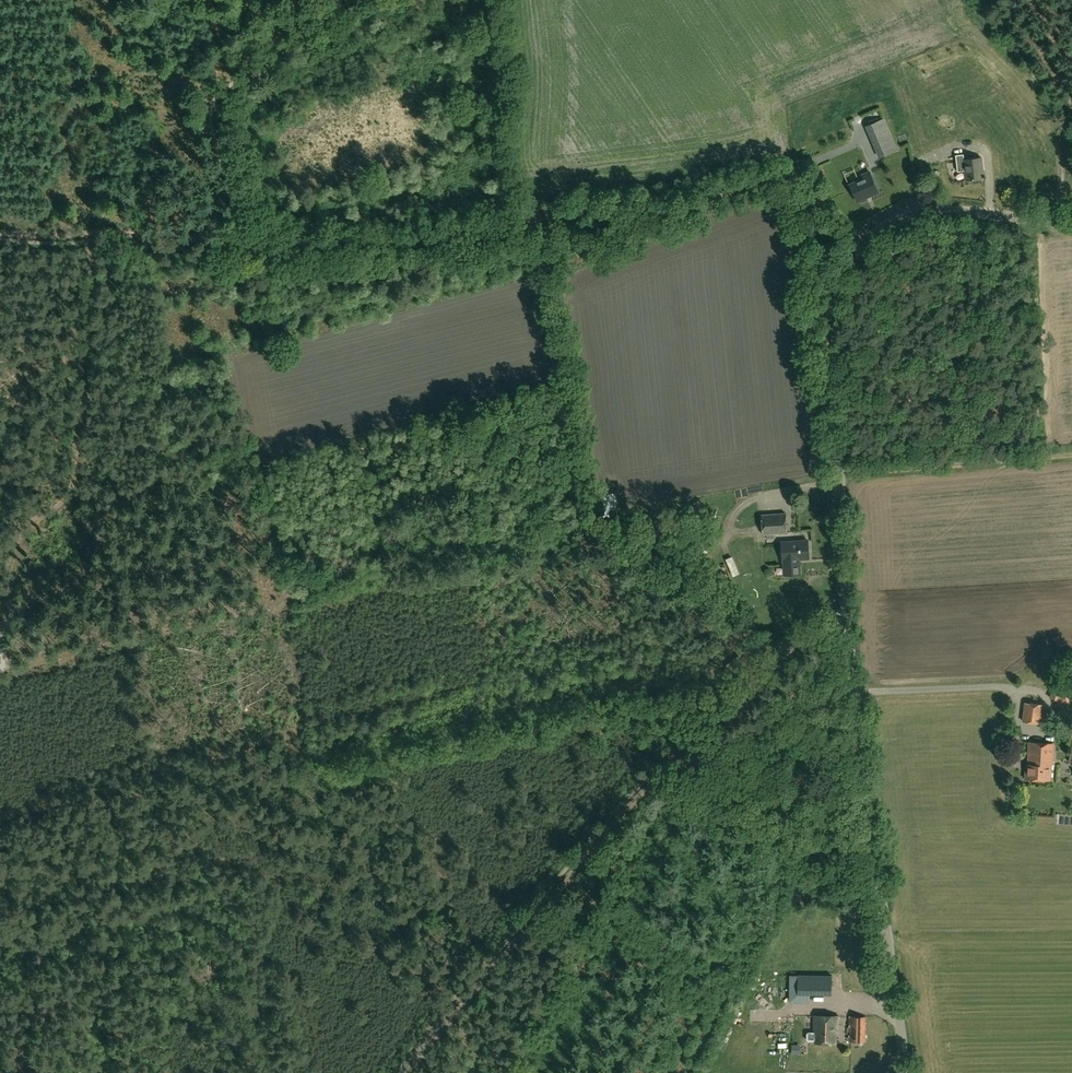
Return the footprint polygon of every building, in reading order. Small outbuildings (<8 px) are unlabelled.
[(883,119),(868,125),(881,156),(896,150),(883,119)] [(983,171),(981,157),(964,159),(963,154),(956,155),(958,171),(965,170),(966,180),(980,178),(980,171),(983,171)] [(862,174),(864,178),(850,184),(856,199),(870,193),(870,195),(878,192),(870,171),(862,174)] [(828,179),(831,185),(837,182),(834,175),(828,179)] [(787,533),(785,514),(761,515),(763,535),(787,533)] [(686,529),(686,520),(672,521),(673,530),(686,529)] [(782,560),(783,560),(784,575),(800,574),(799,559),(809,559),(807,541),(781,543),(782,560)] [(707,551),(699,543),(683,557),(691,566),(707,551)] [(737,560),(731,563),(738,581),(745,578),(737,560)] [(1023,721),(1040,723),(1043,705),(1025,703),(1023,721)] [(1054,743),(1029,742),(1028,764),(1026,764),(1025,779),(1051,780),(1052,765),(1053,765),(1054,743)] [(832,975),(798,975),(798,994),(832,995),(832,975)] [(850,1015),(850,1039),(865,1039),(865,1015),(850,1015)] [(816,1030),(816,1032),(808,1032),(806,1034),(806,1040),(808,1042),(816,1042),(816,1043),(835,1043),(835,1031),(838,1031),(838,1016),(814,1016),(814,1030),(816,1030)]
